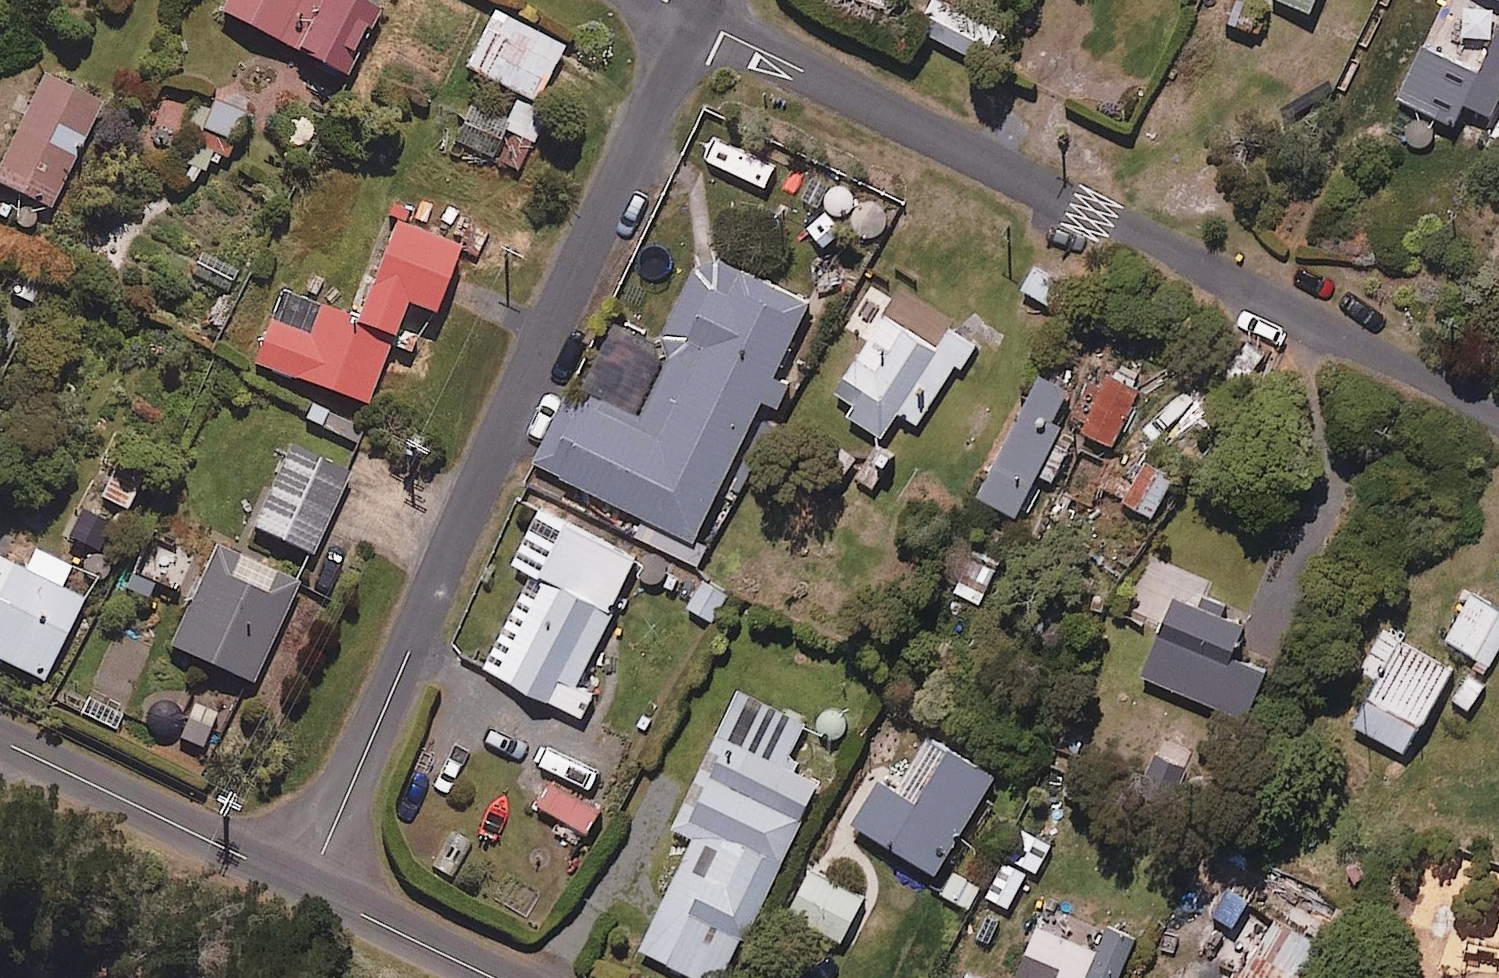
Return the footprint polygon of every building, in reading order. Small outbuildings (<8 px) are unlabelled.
[(347,0),(229,0),(221,16),(343,79),(376,15),(347,0)] [(1313,16),(1319,0),(1272,0),(1313,16)] [(996,32),(949,7),(933,39),(979,63),(996,32)] [(564,51),(495,17),(468,70),(537,105),(564,51)] [(1497,41),(1466,26),(1455,49),(1431,38),(1402,102),(1455,127),(1465,106),(1493,118),(1498,106),(1498,36),(1497,41)] [(45,82),(0,175),(0,189),(50,214),(101,109),(45,82)] [(213,176),(219,159),(232,163),(247,118),(201,103),(181,166),(213,176)] [(495,164),(520,174),(543,113),(518,103),(495,164)] [(506,129),(464,114),(453,146),(495,161),(506,129)] [(459,248),(391,222),(356,316),(284,289),(257,361),(367,403),(406,303),(434,314),(459,248)] [(537,468),(641,519),(633,534),(689,561),(763,409),(779,417),(793,389),(777,381),(813,307),(728,266),(716,291),(693,280),(665,338),(682,346),(643,427),(573,393),(537,468)] [(1076,290),(1038,268),(1024,291),(1063,313),(1076,290)] [(922,428),(954,369),(964,374),(979,345),(949,329),(938,349),(887,321),(836,412),(884,439),(898,414),(922,428)] [(1071,396),(1044,380),(978,497),(1018,519),(1044,472),(1056,478),(1073,447),(1049,434),(1071,396)] [(1138,395),(1110,382),(1086,436),(1114,449),(1138,395)] [(311,404),(301,424),(356,452),(366,432),(311,404)] [(350,479),(291,451),(252,532),(311,560),(350,479)] [(144,480),(115,466),(98,499),(127,514),(144,480)] [(1175,482),(1149,466),(1126,505),(1153,520),(1175,482)] [(640,562),(542,513),(515,568),(534,577),(487,673),(583,720),(597,693),(580,685),(640,562)] [(79,516),(67,544),(102,559),(114,531),(79,516)] [(179,602),(196,554),(151,539),(138,577),(132,575),(124,599),(151,608),(156,594),(179,602)] [(1005,556),(981,544),(956,593),(980,606),(1005,556)] [(299,589),(219,551),(172,651),(252,689),(299,589)] [(0,559),(0,663),(43,685),(85,602),(61,590),(70,571),(34,552),(24,572),(0,559)] [(1447,642),(1482,662),(1477,671),(1485,677),(1498,653),(1498,614),(1472,599),(1447,642)] [(1246,631),(1178,602),(1145,680),(1247,723),(1268,675),(1234,661),(1246,631)] [(1456,675),(1409,647),(1359,729),(1406,758),(1456,675)] [(179,741),(205,752),(224,705),(199,694),(179,741)] [(733,712),(676,831),(697,841),(643,954),(693,977),(730,977),(842,744),(761,706),(754,721),(733,712)] [(997,782),(931,741),(899,794),(883,783),(855,829),(937,879),(997,782)] [(985,891),(956,872),(940,895),(969,915),(985,891)] [(867,900),(822,876),(798,922),(843,946),(867,900)] [(1258,898),(1235,885),(1214,922),(1237,935),(1258,898)] [(1321,948),(1280,921),(1243,977),(1301,977),(1321,948)] [(1041,932),(1022,977),(1122,977),(1137,943),(1108,930),(1097,956),(1041,932)]
